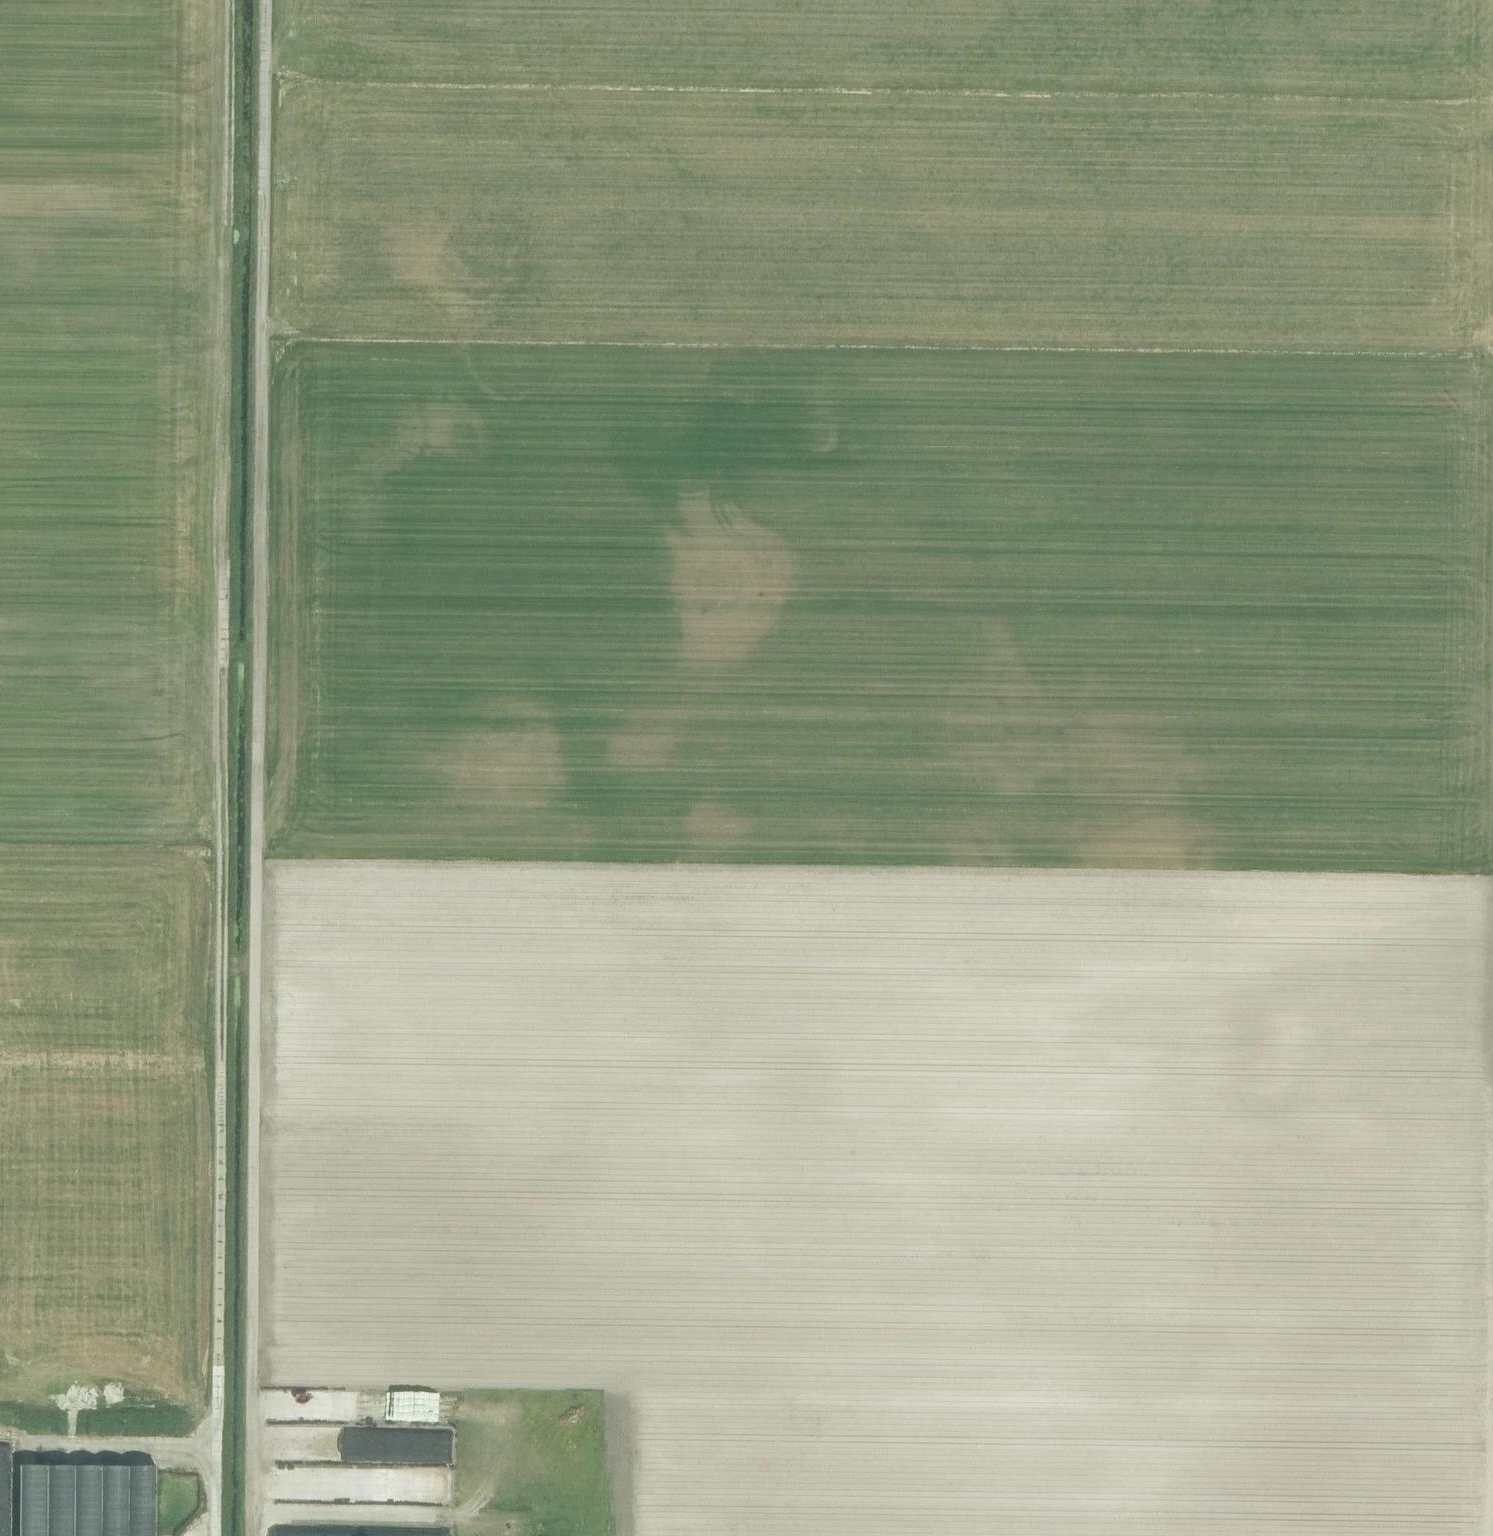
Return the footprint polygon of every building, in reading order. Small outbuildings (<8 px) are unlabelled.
[(157,1470),(21,1469),(21,1535),(156,1535),(157,1470)] [(412,1471),(402,1471),(401,1498),(411,1498),(412,1471)]
